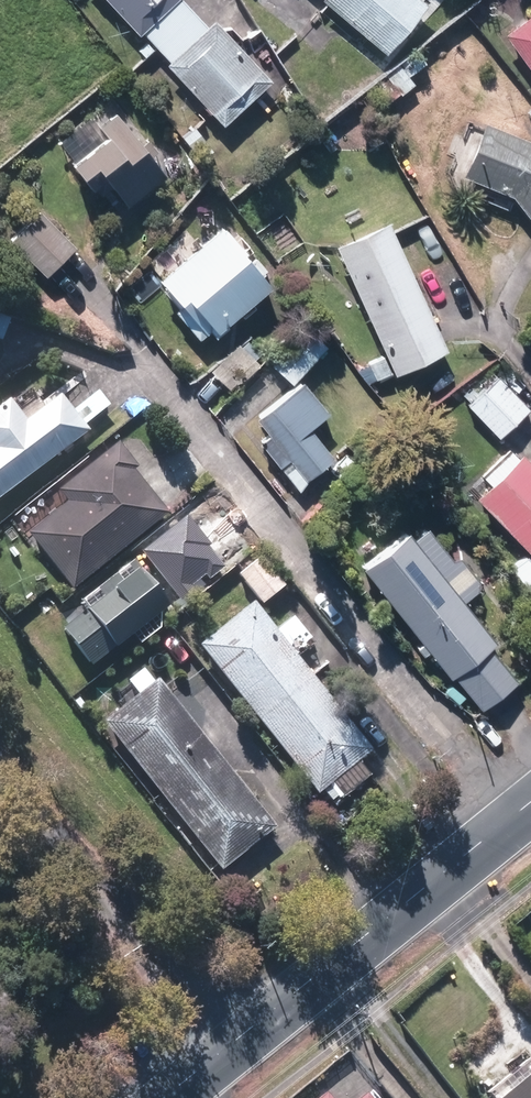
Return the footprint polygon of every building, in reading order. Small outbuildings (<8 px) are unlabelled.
[(161,49),(201,13),(189,0),(115,0),(161,49)] [(383,52),(423,3),(420,0),(322,0),(383,52)] [(506,28),(530,62),(530,10),(506,28)] [(215,28),(201,13),(161,49),(231,125),(278,81),(222,21),(215,28)] [(371,84),(385,102),(414,81),(412,80),(428,69),(417,55),(402,65),(398,60),(382,72),(384,74),(371,84)] [(107,187),(123,204),(161,176),(111,113),(95,126),(87,115),(56,139),(69,156),(64,160),(84,186),(89,182),(98,194),(107,187)] [(480,120),(457,173),(506,194),(530,224),(530,141),(480,120)] [(187,139),(199,152),(210,141),(199,128),(187,139)] [(7,238),(42,275),(72,246),(37,209),(7,238)] [(366,362),(373,377),(389,370),(390,372),(442,348),(383,221),(332,244),(382,354),(366,362)] [(216,228),(157,278),(178,303),(171,309),(195,337),(208,326),(211,330),(264,285),(216,228)] [(266,361),(288,382),(324,344),(302,324),(266,361)] [(208,368),(229,390),(257,363),(236,341),(208,368)] [(497,378),(494,375),(464,403),(495,437),(526,408),(511,393),(497,378)] [(296,382),(254,417),(267,432),(257,440),(276,464),(286,456),(303,478),(328,457),(303,426),(321,412),(296,382)] [(84,429),(81,426),(107,406),(95,389),(68,409),(56,393),(21,420),(4,398),(0,401),(0,493),(84,429)] [(24,531),(70,588),(163,511),(128,468),(133,464),(114,440),(54,489),(63,500),(24,531)] [(477,489),(530,545),(530,467),(526,462),(516,451),(513,454),(477,489)] [(402,531),(363,562),(479,708),(514,680),(486,645),(492,641),(407,536),(402,531)] [(147,570),(172,602),(207,574),(181,542),(147,570)] [(234,572),(259,603),(282,585),(257,555),(234,572)] [(59,628),(90,664),(127,632),(138,643),(155,628),(154,612),(163,605),(124,559),(76,601),(83,608),(59,628)] [(245,608),(202,644),(259,714),(304,678),(245,608)] [(152,633),(163,646),(176,635),(165,623),(152,633)] [(304,678),(259,714),(319,789),(325,783),(358,757),(364,751),(304,678)] [(149,683),(107,718),(165,789),(208,754),(149,683)] [(208,754),(165,789),(223,860),(266,826),(208,754)] [(495,1097),(530,1097),(530,1067),(495,1097)]
